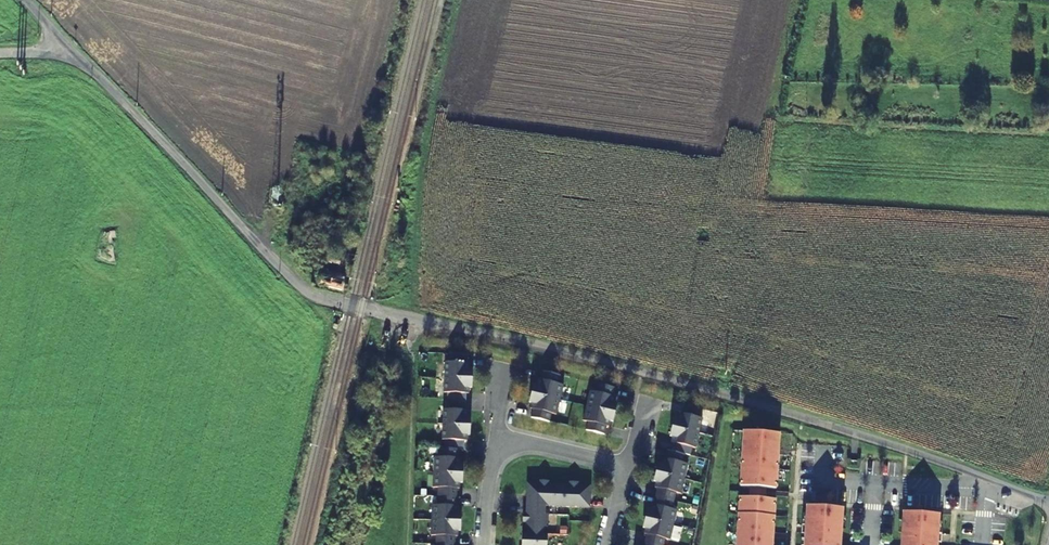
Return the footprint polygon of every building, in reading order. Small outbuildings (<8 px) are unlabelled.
[(343,256),(330,253),(327,265),(340,269),(343,256)] [(344,278),(322,271),(318,284),(341,291),(344,278)] [(455,536),(458,536),(458,525),(461,525),(461,517),(459,517),(459,506),(456,506),(457,489),(460,489),(460,477),(462,477),(463,470),(461,470),(461,458),(459,458),(459,449),(464,449),(465,441),(467,441),(468,429),(470,429),(470,422),(468,422),(469,410),(466,410),(466,393),(469,393),(470,382),(472,382),(472,374),(470,374),(470,363),(468,363),(468,354),(449,353),(449,362),(445,362),(444,392),(448,393),(447,409),(443,409),(442,440),(446,440),(445,449),(440,448),(440,457),(434,457),(433,487),(438,488),(438,505),(432,505),(431,535),(436,536),(436,544),(455,544),(455,536)] [(531,418),(550,422),(552,414),(557,415),(564,385),(558,384),(560,375),(542,371),(540,380),(537,379),(535,390),(533,390),(531,397),(533,398),(530,409),(533,410),(531,418)] [(586,430),(605,435),(607,427),(609,427),(612,416),(614,417),(616,409),(614,409),(616,398),(614,397),(616,389),(597,384),(595,392),(590,391),(583,421),(588,422),(586,430)] [(683,404),(681,413),(678,412),(676,423),(673,423),(672,430),(674,431),(671,442),(674,443),(672,451),(667,450),(665,458),(662,457),(659,469),(657,468),(656,476),(658,476),(655,487),(658,488),(654,504),(651,504),(649,515),(647,514),(645,522),(647,522),(644,533),(647,534),(644,544),(664,544),(665,539),(670,540),(677,510),(672,509),(676,492),(681,493),(688,464),(683,463),(685,454),(691,455),(692,447),(696,448),(703,418),(699,417),(701,408),(683,404)] [(780,433),(745,430),(741,486),(752,486),(765,487),(776,488),(780,433)] [(539,480),(539,483),(529,482),(529,495),(526,495),(526,513),(523,513),(523,522),(525,522),(525,532),(525,533),(522,533),(521,544),(547,544),(547,534),(544,534),(544,526),(548,527),(548,514),(545,514),(545,506),(590,508),(590,497),(588,497),(588,485),(578,485),(578,481),(569,481),(569,484),(549,483),(549,480),(539,480)] [(765,498),(765,487),(752,486),(751,497),(765,498)] [(740,497),(737,544),(772,544),(775,499),(765,498),(751,497),(740,497)] [(843,508),(808,505),(806,524),(802,524),(802,533),(806,533),(805,544),(840,544),(843,508)] [(939,534),(940,514),(905,512),(903,544),(938,544),(938,543),(942,543),(943,534),(939,534)]
